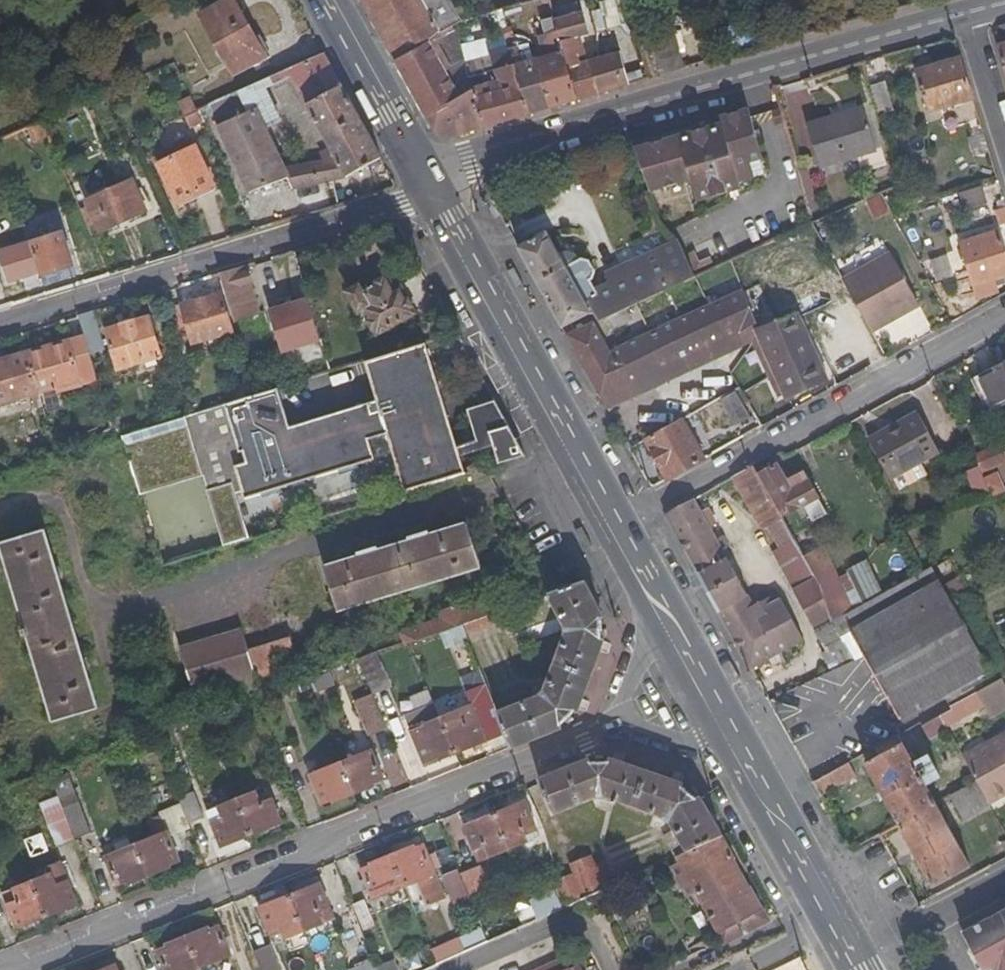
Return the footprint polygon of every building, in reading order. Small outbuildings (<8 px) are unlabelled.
[(233,0),(226,0),(200,15),(220,51),(251,33),(233,0)] [(370,16),(388,48),(453,29),(464,26),(450,0),(360,0),(370,16)] [(582,13),(554,20),(576,101),(586,99),(600,95),(590,61),(578,64),(576,58),(583,56),(578,38),(588,35),(582,13)] [(576,101),(554,20),(543,22),(546,36),(539,38),(543,53),(547,56),(522,63),(517,48),(465,67),(469,79),(495,72),(516,65),(530,115),(552,108),(576,101)] [(469,79),(465,67),(453,29),(388,48),(415,98),(426,118),(473,92),(472,89),(469,79)] [(681,71),(671,40),(661,42),(658,32),(647,35),(659,77),(681,71)] [(625,87),(631,86),(621,53),(615,54),(625,87)] [(342,176),(382,157),(348,97),(324,54),(238,91),(248,113),(256,110),(265,129),(280,122),(285,120),(298,143),(285,150),(292,166),(283,168),(287,175),(293,188),(342,176)] [(625,87),(615,54),(598,59),(590,61),(600,95),(625,87)] [(918,73),(929,113),(974,100),(962,60),(918,73)] [(495,72),(503,91),(490,95),(488,86),(472,89),(473,92),(484,128),(508,121),(530,115),(516,65),(495,72)] [(894,112),(885,82),(871,86),(880,116),(894,112)] [(238,91),(208,105),(248,192),(287,175),(283,168),(292,166),(285,150),(298,143),(285,120),(280,122),(265,129),(256,110),(248,113),(238,91)] [(484,128),(473,92),(426,118),(435,135),(444,139),(463,134),(484,128)] [(178,105),(189,129),(202,122),(196,110),(191,98),(178,105)] [(876,149),(864,108),(808,126),(819,166),(876,149)] [(635,148),(651,192),(692,181),(698,203),(742,191),(740,184),(755,179),(751,164),(764,161),(751,110),(721,118),(722,124),(635,148)] [(774,114),(777,127),(785,125),(782,112),(774,114)] [(214,187),(195,149),(159,166),(177,204),(214,187)] [(89,205),(97,223),(101,232),(146,211),(131,179),(87,200),(89,205)] [(989,204),(983,187),(960,195),(965,211),(989,204)] [(912,208),(922,205),(915,190),(905,194),(912,208)] [(883,195),(868,200),(874,219),(889,214),(883,195)] [(902,212),(905,210),(899,197),(897,198),(891,200),(897,213),(899,213),(902,212)] [(275,202),(254,204),(256,216),(277,214),(275,202)] [(80,208),(88,227),(97,223),(89,205),(80,208)] [(9,282),(41,272),(42,275),(72,265),(61,231),(0,251),(0,255),(9,282)] [(683,257),(677,243),(607,274),(611,284),(596,292),(590,280),(593,279),(594,271),(591,262),(582,259),(578,260),(577,259),(575,255),(572,253),(568,252),(559,255),(547,232),(516,246),(561,327),(593,310),(598,320),(619,311),(628,307),(634,304),(642,300),(671,288),(690,279),(692,278),(683,257)] [(959,243),(971,288),(1004,278),(1004,257),(998,233),(959,243)] [(780,239),(767,245),(773,258),(786,252),(780,239)] [(683,257),(692,278),(713,269),(709,260),(696,265),(691,253),(683,257)] [(843,280),(872,332),(920,304),(891,253),(843,280)] [(936,280),(958,275),(953,254),(930,259),(936,280)] [(243,267),(219,275),(230,308),(253,301),(243,267)] [(392,291),(385,278),(360,292),(357,287),(346,294),(356,312),(361,310),(376,336),(414,315),(398,288),(392,291)] [(690,279),(671,288),(674,295),(689,289),(693,288),(690,279)] [(671,288),(642,300),(647,311),(675,299),(674,295),(671,288)] [(740,292),(608,352),(603,341),(593,322),(582,327),(570,332),(564,333),(578,357),(596,390),(605,406),(638,391),(633,380),(754,323),(740,292)] [(221,296),(182,308),(190,334),(193,346),(232,334),(221,296)] [(269,312),(282,354),(320,343),(308,301),(269,312)] [(630,312),(637,310),(634,304),(628,307),(630,312)] [(169,311),(177,338),(190,334),(182,308),(169,311)] [(882,332),(890,347),(928,326),(919,310),(882,332)] [(619,311),(598,320),(593,322),(603,341),(609,338),(607,336),(606,334),(606,332),(625,323),(619,311)] [(84,336),(89,355),(105,351),(94,312),(78,317),(84,336)] [(780,399),(824,381),(796,312),(752,330),(780,399)] [(161,358),(149,318),(107,331),(119,371),(161,358)] [(89,355),(84,336),(26,354),(37,393),(79,380),(80,385),(97,380),(89,355)] [(424,344),(364,362),(376,401),(436,383),(424,344)] [(26,354),(0,362),(0,411),(20,405),(18,399),(31,395),(35,409),(41,407),(37,393),(26,354)] [(1004,404),(1004,361),(973,378),(991,411),(1004,404)] [(256,396),(251,382),(230,388),(235,402),(256,396)] [(200,413),(120,437),(122,441),(138,495),(203,475),(225,547),(249,540),(237,502),(373,460),(367,439),(386,433),(404,494),(464,475),(436,383),(276,432),(264,393),(256,396),(235,402),(200,413)] [(277,389),(264,393),(276,432),(289,428),(277,389)] [(722,398),(734,422),(753,412),(739,389),(722,398)] [(526,457),(497,406),(482,410),(499,465),(526,457)] [(617,428),(628,448),(644,440),(655,433),(646,414),(617,428)] [(917,415),(869,440),(889,479),(938,452),(917,415)] [(655,433),(644,440),(665,478),(702,458),(682,419),(655,433)] [(980,473),(1004,461),(1004,459),(999,446),(972,457),(980,473)] [(484,462),(468,466),(470,474),(488,468),(484,462)] [(789,492),(776,465),(757,474),(779,519),(794,511),(799,520),(805,518),(809,525),(824,518),(808,484),(789,492)] [(765,527),(776,549),(791,542),(787,534),(779,519),(757,474),(753,466),(734,476),(759,529),(765,527)] [(493,476),(488,468),(470,474),(473,482),(493,476)] [(998,486),(993,475),(983,479),(992,497),(1004,493),(1004,484),(998,486)] [(738,648),(750,669),(803,641),(781,600),(756,612),(693,497),(665,514),(673,528),(738,648)] [(431,535),(430,532),(413,537),(414,540),(379,551),(378,548),(361,553),(362,556),(327,567),(340,609),(482,567),(468,523),(431,535)] [(791,542),(799,559),(809,555),(803,543),(811,539),(804,526),(787,534),(791,542)] [(42,531),(1,544),(56,722),(99,710),(42,531)] [(776,549),(796,589),(810,581),(799,559),(791,542),(776,549)] [(832,623),(853,612),(834,577),(819,550),(809,555),(799,559),(810,581),(832,623)] [(987,671),(945,695),(951,707),(976,694),(1002,681),(1004,679),(969,597),(950,558),(930,569),(987,671)] [(881,589),(867,563),(845,573),(863,606),(889,591),(886,587),(881,589)] [(852,633),(899,720),(945,695),(987,671),(930,569),(919,575),(889,591),(863,606),(853,612),(832,623),(841,638),(852,633)] [(853,612),(863,606),(845,573),(834,577),(853,612)] [(553,595),(505,614),(514,636),(517,634),(562,616),(567,625),(567,634),(546,691),(540,697),(498,714),(505,733),(511,748),(515,746),(555,730),(561,728),(559,725),(573,711),(578,710),(604,640),(600,639),(599,617),(602,616),(593,597),(585,580),(556,591),(553,593),(553,595)] [(810,581),(796,589),(793,591),(832,662),(841,658),(837,651),(846,647),(841,638),(832,623),(810,581)] [(402,634),(405,643),(406,646),(413,644),(466,625),(495,614),(508,610),(503,598),(466,612),(463,604),(439,612),(442,619),(402,634)] [(469,632),(498,622),(495,614),(466,625),(469,632)] [(508,638),(514,636),(505,614),(499,617),(508,638)] [(562,616),(517,634),(521,644),(567,625),(562,616)] [(197,695),(258,676),(262,689),(291,680),(288,669),(302,665),(294,637),(251,649),(244,627),(182,646),(197,695)] [(390,685),(376,653),(360,659),(374,692),(390,685)] [(315,686),(333,679),(329,669),(311,675),(315,686)] [(197,695),(201,709),(262,689),(258,676),(197,695)] [(976,694),(984,708),(991,720),(1004,713),(1004,687),(1002,681),(976,694)] [(442,718),(456,752),(505,733),(498,714),(487,684),(466,693),(472,707),(442,718)] [(358,701),(372,732),(387,726),(374,694),(358,701)] [(956,723),(984,708),(976,694),(951,707),(950,708),(950,711),(956,723)] [(406,713),(426,764),(456,752),(442,718),(436,702),(406,713)] [(947,728),(956,723),(950,711),(940,716),(947,728)] [(940,716),(919,727),(927,743),(949,732),(947,728),(940,716)] [(878,757),(866,764),(899,825),(936,805),(926,787),(940,779),(928,758),(914,765),(898,736),(874,750),(878,757)] [(977,783),(988,804),(1004,795),(1004,738),(963,759),(977,783)] [(374,786),(373,783),(384,779),(372,750),(342,761),(356,793),(374,786)] [(381,756),(391,782),(401,778),(391,752),(381,756)] [(677,833),(665,840),(676,860),(678,859),(722,837),(712,820),(699,798),(695,800),(680,788),(681,784),(647,772),(610,760),(610,761),(590,761),(589,760),(539,779),(554,814),(598,797),(606,797),(671,823),(677,833)] [(332,800),(333,802),(356,793),(342,761),(312,773),(323,803),(332,800)] [(856,778),(848,764),(813,783),(821,797),(856,778)] [(977,783),(949,798),(963,823),(990,808),(988,804),(977,783)] [(239,799),(254,834),(283,822),(273,798),(261,803),(257,792),(239,799)] [(203,817),(195,793),(180,798),(182,803),(189,822),(203,817)] [(213,822),(223,847),(254,834),(239,799),(220,806),(225,818),(213,822)] [(67,811),(64,802),(49,809),(65,847),(79,841),(67,811)] [(494,814),(508,849),(529,841),(523,829),(534,825),(524,802),(494,814)] [(163,815),(169,832),(190,824),(189,822),(182,803),(161,812),(163,815)] [(67,811),(79,841),(94,835),(82,805),(67,811)] [(936,805),(899,825),(935,887),(970,867),(936,805)] [(464,826),(479,861),(508,849),(494,814),(464,826)] [(169,832),(163,815),(150,820),(156,836),(139,843),(151,875),(172,867),(170,863),(180,859),(169,832)] [(722,837),(678,859),(723,945),(766,923),(722,837)] [(127,881),(128,884),(151,875),(139,843),(106,855),(117,885),(127,881)] [(390,856),(404,888),(415,883),(424,906),(442,898),(433,876),(430,870),(424,854),(421,846),(411,850),(411,847),(390,856)] [(438,867),(432,850),(424,854),(430,870),(438,867)] [(369,867),(360,870),(364,879),(370,892),(373,900),(404,888),(390,856),(368,865),(369,867)] [(569,908),(604,893),(593,868),(588,858),(571,866),(575,874),(560,882),(557,883),(569,908)] [(49,915),(78,904),(61,861),(50,866),(52,873),(35,880),(49,915)] [(600,864),(593,868),(604,893),(605,892),(611,889),(600,864)] [(466,891),(470,901),(490,892),(481,871),(477,869),(460,877),(466,891)] [(460,877),(458,870),(441,877),(450,897),(466,891),(460,877)] [(646,878),(621,889),(630,910),(655,899),(646,878)] [(358,882),(364,895),(370,892),(364,879),(358,882)] [(4,891),(18,927),(49,915),(35,880),(4,891)] [(288,896),(303,931),(333,919),(318,884),(288,896)] [(257,909),(266,932),(278,927),(283,939),(303,931),(288,896),(257,909)] [(374,924),(365,901),(353,906),(362,928),(374,924)] [(527,901),(514,907),(524,928),(537,923),(527,901)] [(1002,915),(964,935),(982,969),(1004,969),(1004,913),(1002,915)] [(200,969),(230,957),(218,927),(208,931),(207,929),(186,938),(200,969)] [(481,927),(431,948),(436,961),(486,940),(481,927)] [(164,969),(198,969),(200,969),(186,938),(164,947),(165,949),(157,952),(164,969)] [(260,969),(278,969),(271,954),(256,960),(260,969)] [(374,963),(377,969),(395,969),(389,957),(374,963)] [(559,969),(566,969),(562,961),(556,964),(559,969)]
